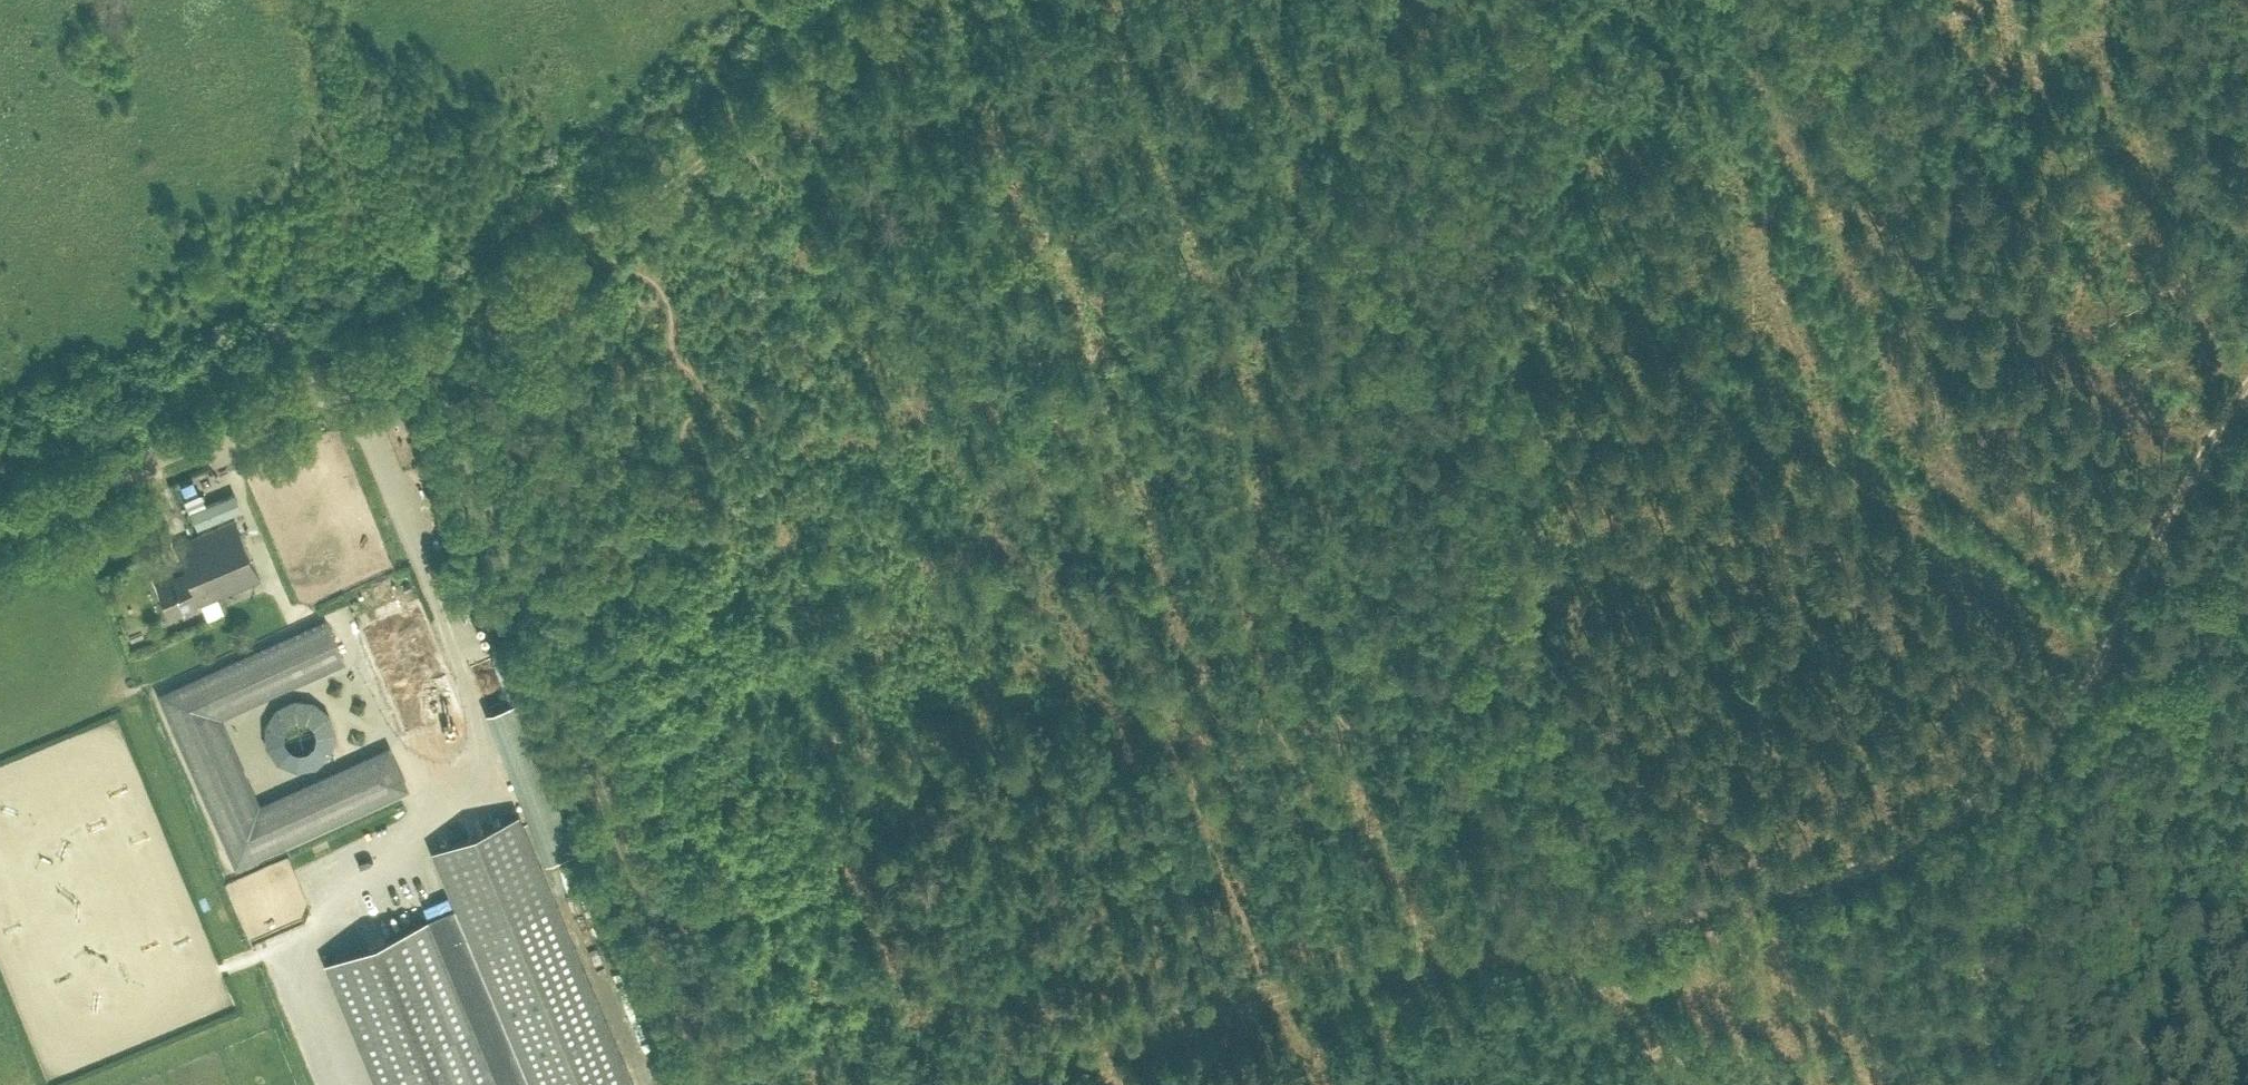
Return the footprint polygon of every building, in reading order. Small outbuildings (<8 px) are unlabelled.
[(170,612),(200,599),(208,618),(224,611),(217,594),(260,576),(235,517),(176,542),(187,568),(157,581),(170,612)] [(406,729),(460,706),(417,604),(363,627),(406,729)] [(238,857),(401,784),(386,751),(256,810),(213,712),(343,654),(328,621),(165,694),(238,857)] [(342,740),(343,734),(342,728),(340,722),(337,716),(333,711),(329,707),(322,704),(313,702),(307,702),(297,704),(291,708),(285,713),(281,719),(279,725),(277,734),(278,742),(280,749),(284,755),(288,759),(293,762),(299,766),(305,767),(313,767),(323,765),(329,761),(335,756),(338,751),(341,746),(342,740)] [(521,811),(435,847),(459,904),(330,960),(383,1084),(639,1084),(521,811)]
